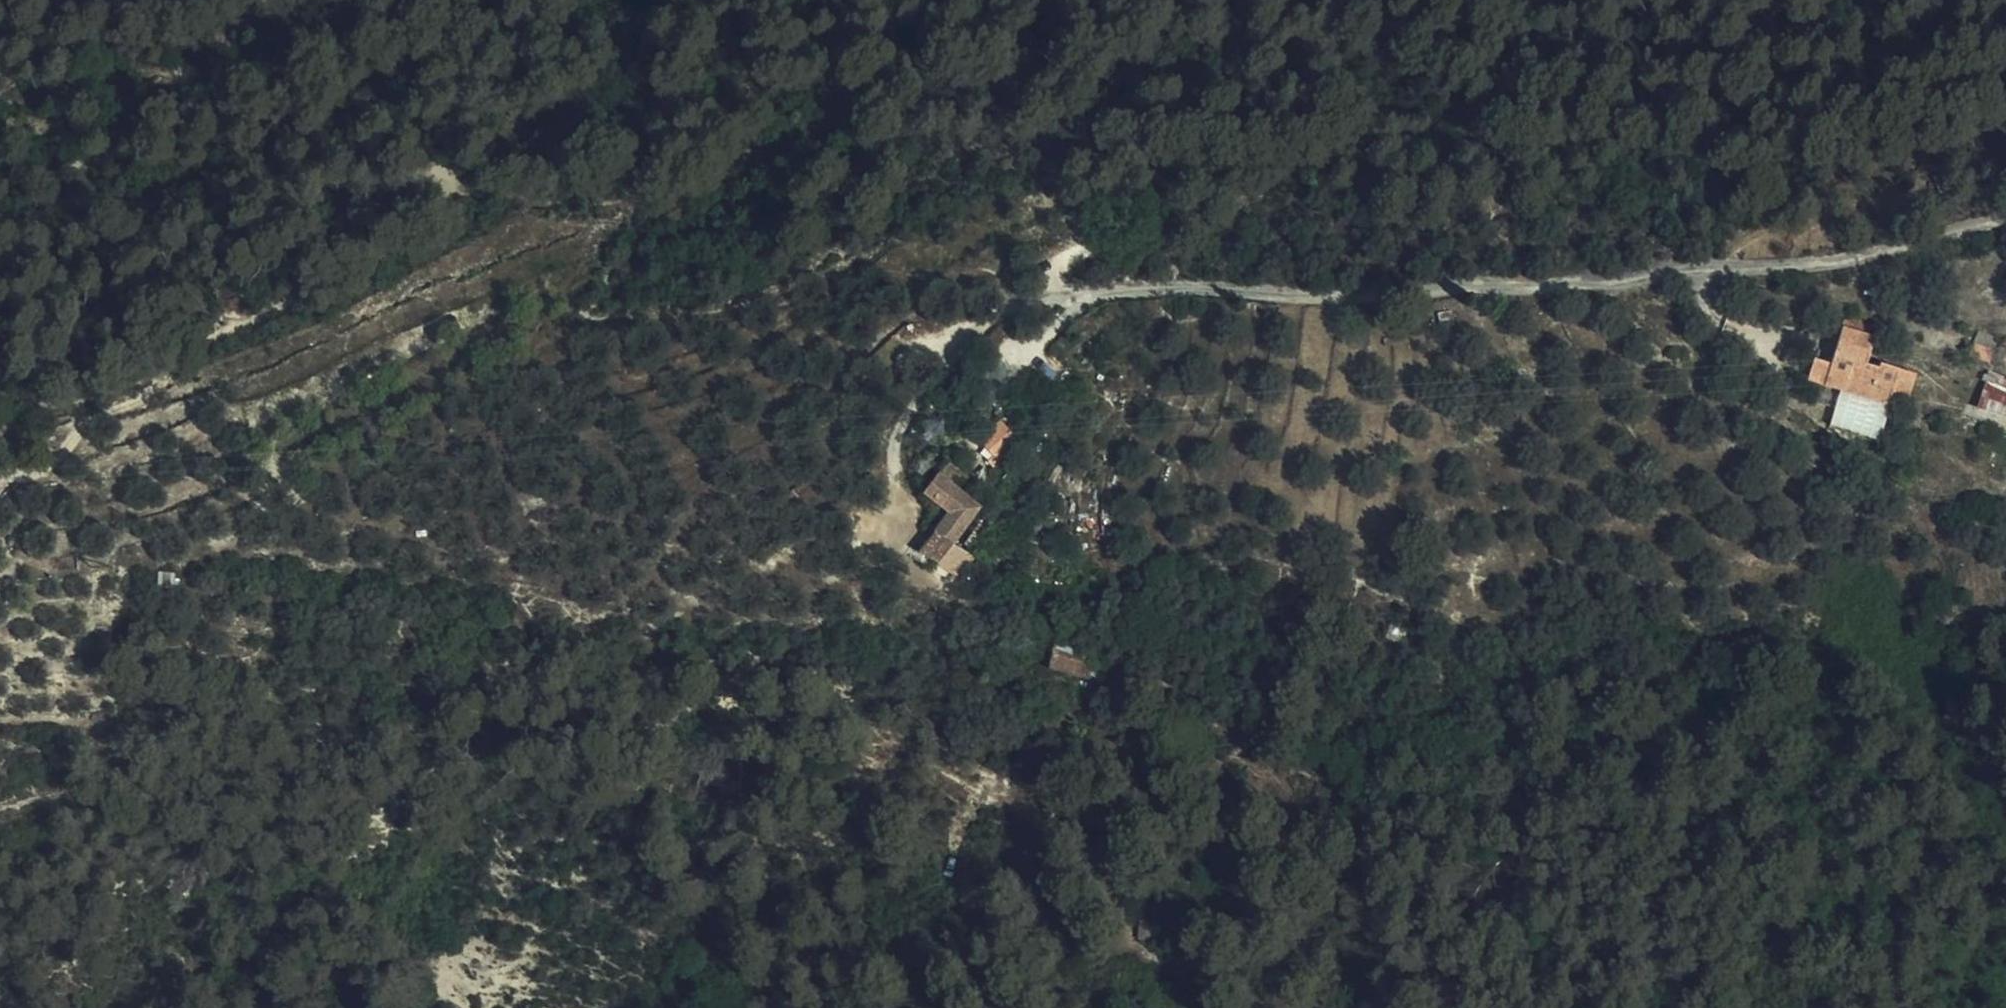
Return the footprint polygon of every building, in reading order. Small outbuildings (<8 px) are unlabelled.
[(1813,360),(1807,380),(1859,396),(1887,406),(1891,392),(1908,397),(1914,376),(1880,366),(1878,370),(1864,365),(1873,332),(1842,321),(1830,366),(1813,360)] [(1989,360),(1996,340),(1977,333),(1970,353),(1989,360)] [(2005,417),(2005,380),(1987,374),(1977,407),(2005,417)] [(981,440),(995,458),(1018,440),(1003,422),(981,440)] [(947,543),(950,545),(977,510),(951,489),(962,474),(948,463),(944,466),(923,494),(949,513),(933,534),(947,543)] [(936,564),(950,545),(947,543),(933,534),(917,554),(936,564)] [(159,586),(174,587),(174,574),(159,574),(159,586)] [(1050,647),(1052,637),(1039,635),(1038,645),(1050,647)] [(1088,676),(1093,649),(1094,647),(1056,637),(1049,668),(1088,676)]
